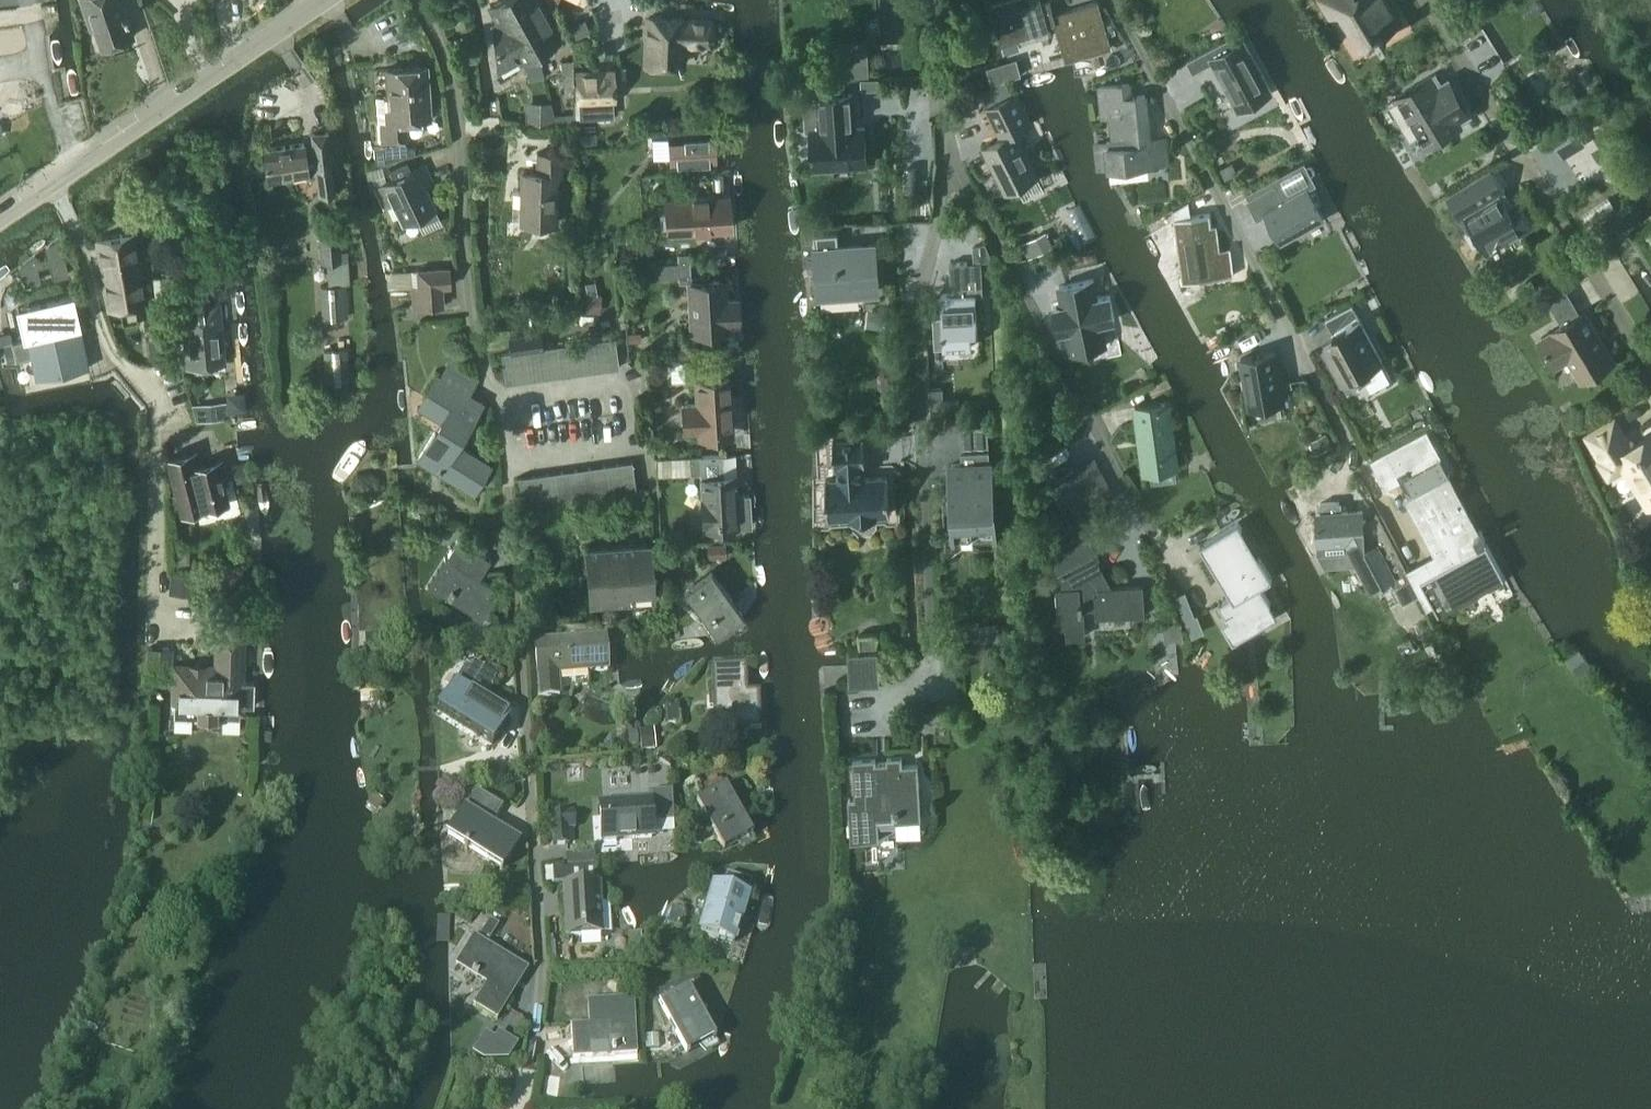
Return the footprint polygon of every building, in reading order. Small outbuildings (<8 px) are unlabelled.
[(119,0),(82,0),(88,18),(92,17),(102,47),(134,36),(122,2),(120,3),(119,0)] [(540,60),(553,52),(555,47),(553,43),(559,39),(538,0),(500,0),(491,5),(500,22),(494,25),(499,70),(520,58),(521,60),(527,56),(530,61),(535,62),(540,60)] [(1055,14),(1051,0),(1043,0),(998,0),(992,2),(1006,49),(1052,35),(1050,28),(1051,27),(1050,23),(1055,22),(1067,61),(1112,48),(1099,2),(1055,14)] [(1331,18),(1340,13),(1360,45),(1379,33),(1384,41),(1389,39),(1384,31),(1399,23),(1385,0),(1320,0),(1331,18)] [(684,39),(708,41),(711,39),(712,38),(713,36),(714,36),(715,34),(715,32),(715,31),(715,30),(715,28),(715,26),(714,25),(713,23),(712,21),(711,21),(709,19),(652,15),(648,63),(682,65),(684,39)] [(1274,92),(1245,38),(1228,47),(1224,40),(1188,59),(1195,72),(1214,61),(1240,110),(1274,92)] [(846,49),(847,73),(870,72),(869,48),(846,49)] [(563,79),(575,77),(573,58),(561,60),(563,79)] [(385,143),(374,144),(375,163),(409,153),(408,137),(407,120),(431,118),(428,65),(387,68),(389,95),(376,96),(379,139),(385,139),(385,143)] [(616,67),(576,70),(577,103),(617,102),(616,67)] [(1438,72),(1394,98),(1424,148),(1463,124),(1462,122),(1450,101),(1454,99),(1442,80),(1438,72)] [(1132,96),(1131,84),(1100,87),(1103,118),(1111,118),(1113,142),(1106,143),(1109,170),(1168,165),(1165,138),(1151,140),(1147,94),(1132,96)] [(1574,89),(1557,99),(1568,116),(1585,106),(1574,89)] [(981,144),(1004,188),(1035,172),(1015,134),(1034,124),(1027,111),(1018,92),(984,109),(998,135),(981,144)] [(856,127),(854,93),(819,95),(822,129),(812,130),(815,167),(869,164),(866,126),(856,127)] [(552,102),(523,101),(522,123),(551,123),(552,102)] [(1573,123),(1553,135),(1563,153),(1585,141),(1573,123)] [(337,192),(329,131),(313,133),(314,143),(305,145),(305,142),(264,147),(268,179),(308,174),(308,177),(317,176),(320,194),(337,192)] [(713,136),(682,138),(683,159),(714,157),(713,136)] [(564,176),(564,154),(538,154),(537,173),(523,172),(521,223),(559,223),(560,176),(564,176)] [(436,208),(425,185),(433,181),(424,164),(375,187),(384,207),(393,203),(402,224),(436,208)] [(1464,188),(1448,197),(1469,230),(1467,231),(1476,246),(1482,243),(1487,252),(1534,224),(1519,201),(1508,208),(1500,193),(1505,190),(1491,168),(1486,172),(1471,181),(1463,186),(1464,188)] [(724,193),(723,173),(713,174),(714,194),(665,197),(667,232),(733,228),(730,193),(724,193)] [(1327,216),(1310,184),(1284,198),(1277,185),(1251,199),(1259,215),(1264,213),(1279,242),(1327,216)] [(1216,249),(1211,213),(1174,218),(1182,281),(1235,274),(1231,247),(1216,249)] [(339,227),(319,228),(321,262),(328,261),(329,285),(342,284),(346,284),(351,284),(349,249),(340,250),(339,227)] [(109,310),(149,302),(135,229),(96,239),(109,310)] [(1030,259),(1055,246),(1047,231),(1022,244),(1030,259)] [(840,244),(839,232),(815,234),(816,245),(815,245),(818,297),(882,293),(879,241),(840,244)] [(36,255),(19,267),(28,283),(42,280),(38,266),(50,263),(53,277),(68,273),(60,238),(46,247),(49,257),(37,260),(36,255)] [(692,277),(691,259),(678,259),(680,282),(688,282),(691,332),(731,330),(730,322),(739,321),(742,313),(741,305),(737,298),(729,298),(727,277),(710,278),(710,276),(692,277)] [(970,275),(969,261),(951,262),(953,293),(942,294),(943,315),(935,315),(936,329),(944,329),(945,346),(973,344),(972,328),(979,327),(976,275),(970,275)] [(442,285),(442,286),(451,285),(450,268),(419,270),(420,286),(420,287),(442,285)] [(1063,303),(1055,305),(1060,333),(1069,331),(1073,352),(1109,344),(1105,323),(1117,321),(1112,294),(1100,296),(1096,278),(1060,286),(1063,303)] [(329,285),(321,285),(323,318),(344,317),(342,284),(329,285)] [(443,305),(442,286),(442,285),(420,287),(420,286),(414,287),(415,307),(443,305)] [(72,289),(20,301),(28,338),(81,326),(72,289)] [(183,329),(223,325),(220,300),(180,304),(183,329)] [(1582,313),(1575,302),(1557,313),(1562,322),(1550,330),(1550,331),(1537,338),(1555,369),(1568,361),(1580,380),(1614,360),(1585,312),(1582,313)] [(1378,382),(1391,375),(1383,361),(1385,360),(1354,303),(1327,318),(1338,338),(1324,346),(1343,382),(1345,380),(1350,388),(1374,375),(1378,382)] [(867,327),(886,329),(888,312),(869,310),(867,327)] [(223,325),(183,329),(187,367),(226,363),(223,325)] [(28,338),(4,344),(8,361),(32,355),(37,379),(51,375),(90,366),(81,326),(28,338)] [(542,330),(508,335),(510,352),(517,351),(531,349),(544,347),(542,330)] [(601,339),(605,369),(620,367),(616,337),(601,339)] [(591,371),(605,369),(601,339),(587,341),(591,371)] [(573,343),(577,373),(591,371),(587,341),(573,343)] [(563,375),(577,373),(573,343),(559,345),(563,375)] [(549,377),(563,375),(559,345),(545,347),(549,377)] [(535,379),(549,377),(545,347),(544,347),(531,349),(535,379)] [(348,348),(324,349),(325,382),(349,381),(348,348)] [(521,381),(535,379),(531,349),(517,351),(521,381)] [(507,383),(521,381),(517,351),(510,352),(502,353),(507,383)] [(1251,407),(1285,401),(1277,355),(1278,355),(1277,353),(1276,352),(1242,358),(1251,407)] [(458,444),(483,402),(437,374),(417,407),(440,420),(416,458),(473,493),(491,464),(458,444)] [(697,402),(681,403),(682,432),(698,431),(698,438),(733,436),(733,428),(730,378),(696,380),(697,401),(697,402)] [(199,420),(227,418),(225,401),(195,404),(199,420)] [(1181,467),(1172,401),(1136,406),(1140,441),(1143,440),(1147,471),(1181,467)] [(1616,416),(1586,435),(1600,457),(1597,459),(1609,479),(1625,469),(1648,506),(1650,505),(1650,434),(1633,445),(1616,416)] [(1428,430),(1371,460),(1387,489),(1399,483),(1407,497),(1419,490),(1433,482),(1432,479),(1420,485),(1414,475),(1443,459),(1428,430)] [(864,471),(863,458),(866,458),(865,431),(834,433),(836,459),(839,459),(840,472),(827,473),(827,484),(825,484),(823,488),(823,496),(826,500),(828,500),(829,511),(851,510),(851,514),(855,513),(855,516),(860,518),(868,518),(872,515),(872,513),(876,512),(876,508),(891,508),(889,470),(864,471)] [(1313,440),(1319,452),(1335,443),(1329,432),(1313,440)] [(957,537),(985,535),(996,535),(993,501),(990,448),(963,450),(963,463),(953,463),(957,537)] [(182,514),(204,509),(229,503),(218,460),(196,466),(192,452),(168,458),(182,514)] [(702,456),(690,456),(691,474),(702,473),(705,528),(752,526),(750,495),(739,496),(738,474),(723,475),(722,468),(721,454),(702,456)] [(618,463),(623,493),(637,491),(633,461),(618,463)] [(609,495),(623,493),(618,463),(604,465),(609,495)] [(238,483),(251,481),(248,465),(235,468),(238,483)] [(594,497),(609,495),(604,465),(590,467),(594,497)] [(1081,521),(1099,512),(1074,466),(1057,476),(1081,521)] [(580,499),(594,497),(590,467),(576,469),(580,499)] [(566,501),(580,499),(576,469),(562,471),(566,501)] [(552,503),(566,501),(562,471),(548,473),(552,503)] [(538,505),(552,503),(548,473),(534,475),(538,505)] [(1419,490),(1407,497),(1444,566),(1422,579),(1441,614),(1506,578),(1505,576),(1500,565),(1488,543),(1485,545),(1483,541),(1486,539),(1481,530),(1480,530),(1451,475),(1450,473),(1433,482),(1419,490)] [(524,507),(538,505),(534,475),(519,477),(524,507)] [(1351,550),(1353,554),(1372,589),(1392,579),(1405,602),(1420,594),(1403,559),(1377,513),(1364,520),(1364,509),(1341,510),(1341,501),(1321,502),(1322,509),(1316,510),(1318,545),(1318,552),(1351,550)] [(1240,520),(1202,542),(1232,594),(1219,602),(1228,618),(1229,618),(1234,628),(1273,605),(1271,602),(1261,584),(1273,578),(1240,520)] [(1063,586),(1057,587),(1060,626),(1067,625),(1068,637),(1086,635),(1085,609),(1097,609),(1097,618),(1146,615),(1144,584),(1114,586),(1099,558),(1102,556),(1087,530),(1049,551),(1062,576),(1063,586)] [(445,556),(427,585),(482,619),(500,590),(459,565),(471,546),(459,538),(447,557),(445,556)] [(622,545),(587,548),(591,602),(655,597),(651,542),(635,543),(635,544),(622,545)] [(709,557),(727,557),(726,544),(709,544),(709,557)] [(718,635),(745,615),(712,569),(685,589),(718,635)] [(187,592),(189,574),(172,573),(170,591),(187,592)] [(176,707),(175,729),(192,730),(192,717),(223,718),(223,731),(240,731),(241,709),(241,705),(247,706),(254,706),(255,681),(242,681),(243,633),(220,632),(219,667),(206,667),(205,667),(205,670),(196,670),(191,670),(192,667),(190,667),(177,666),(175,707),(176,707)] [(878,634),(860,634),(860,647),(879,646),(878,634)] [(539,699),(560,697),(559,677),(609,673),(606,637),(534,643),(539,699)] [(1581,675),(1593,666),(1581,650),(1569,660),(1581,675)] [(851,686),(881,685),(880,651),(850,652),(851,686)] [(439,700),(434,709),(431,713),(474,740),(476,736),(492,745),(510,717),(484,702),(492,687),(490,686),(496,677),(473,663),(470,668),(466,666),(443,703),(439,700)] [(746,693),(745,664),(711,665),(712,695),(708,695),(708,710),(713,710),(714,730),(729,730),(730,734),(747,733),(747,729),(761,728),(759,693),(746,693)] [(668,725),(680,725),(679,707),(667,708),(668,725)] [(655,730),(640,731),(642,751),(656,750),(655,730)] [(856,797),(850,798),(852,841),(880,839),(879,822),(880,821),(896,821),(897,821),(922,820),(919,764),(904,765),(903,757),(889,758),(877,759),(877,758),(854,759),(856,797)] [(723,853),(752,837),(724,789),(696,805),(723,853)] [(491,827),(503,808),(476,791),(465,808),(464,808),(444,839),(500,875),(519,844),(491,827)] [(599,806),(601,845),(654,841),(653,833),(674,833),(671,792),(649,794),(649,803),(599,806)] [(567,813),(550,813),(552,848),(569,847),(568,830),(575,830),(574,814),(567,814),(567,813)] [(566,865),(596,863),(595,851),(566,853),(566,865)] [(599,864),(552,866),(554,888),(563,888),(566,938),(603,936),(599,864)] [(700,935),(733,945),(748,896),(747,896),(751,883),(726,875),(723,888),(714,886),(700,935)] [(673,908),(667,926),(678,929),(683,911),(673,908)] [(456,965),(487,984),(511,999),(528,970),(487,945),(498,926),(489,921),(478,939),(473,937),(456,965)] [(686,1055),(715,1040),(688,990),(659,1006),(686,1055)] [(618,1001),(619,1015),(619,1024),(570,1027),(572,1060),(637,1056),(634,1000),(618,1001)] [(498,1032),(494,1038),(481,1060),(508,1060),(517,1044),(498,1032)]
